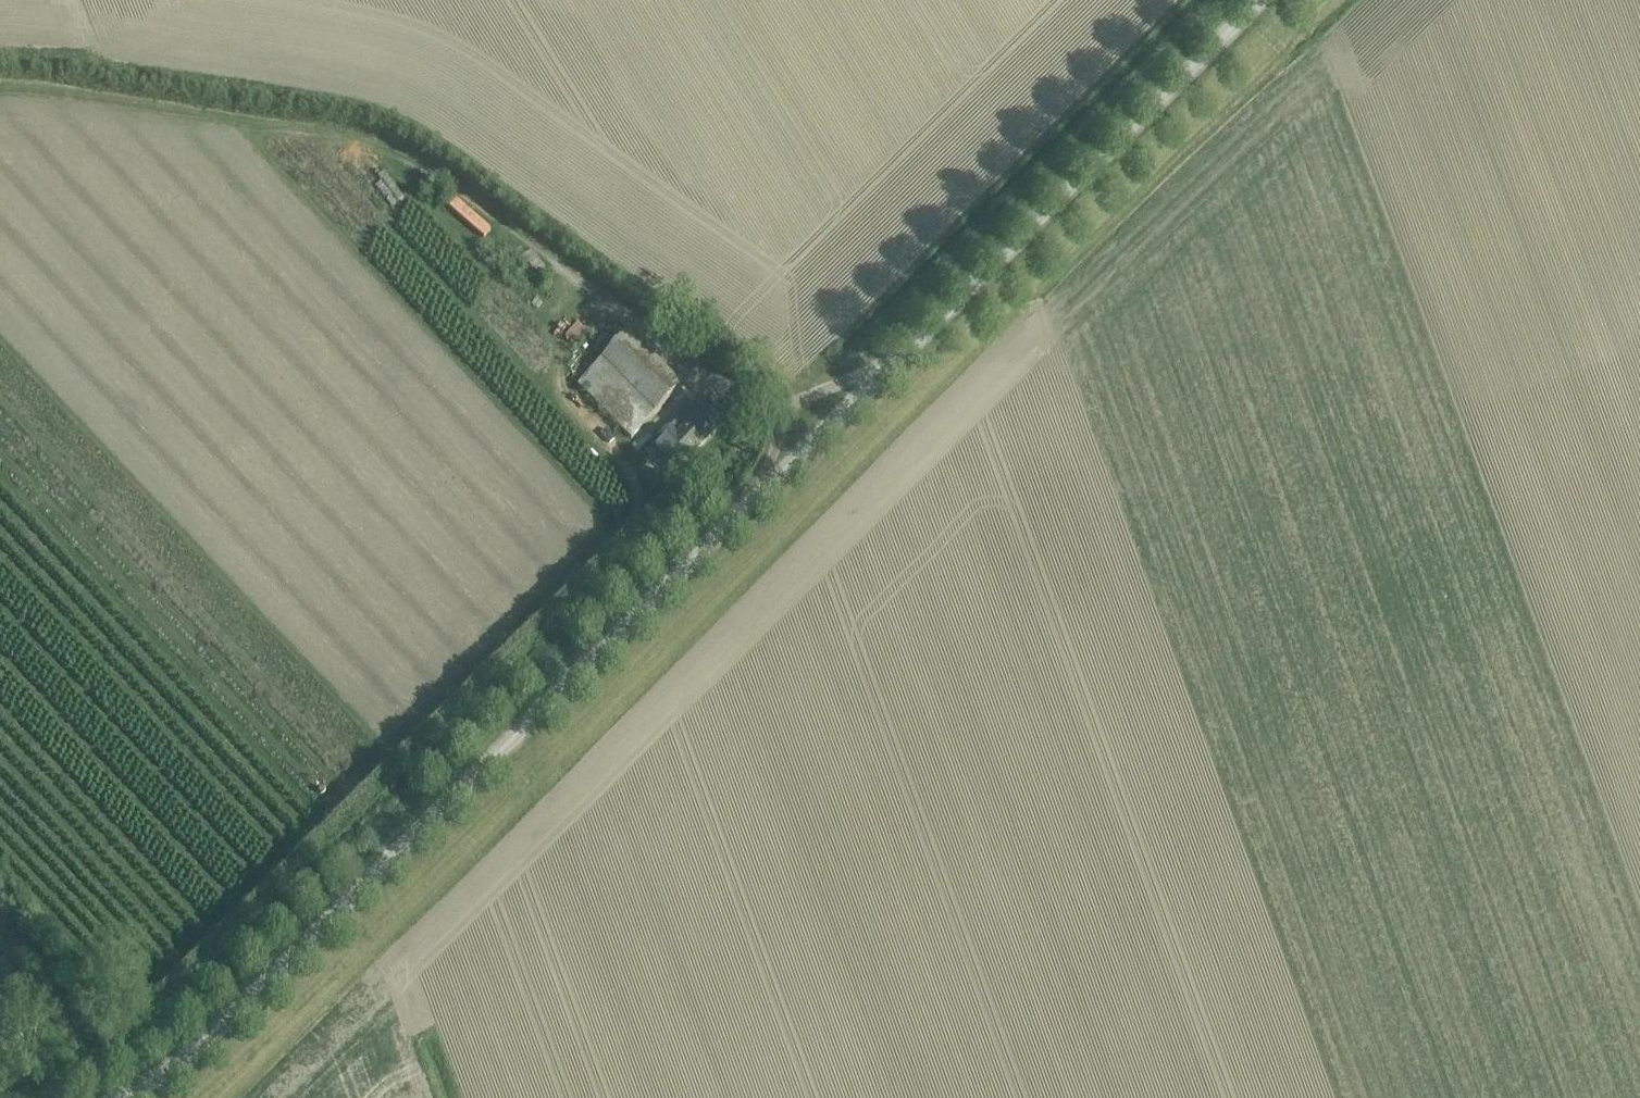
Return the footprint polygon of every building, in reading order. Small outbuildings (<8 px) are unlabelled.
[(629,442),(681,391),(627,337),(575,388),(629,442)] [(695,454),(719,430),(697,407),(678,426),(686,434),(680,439),(695,454)] [(667,433),(651,449),(673,471),(688,455),(667,433)]
